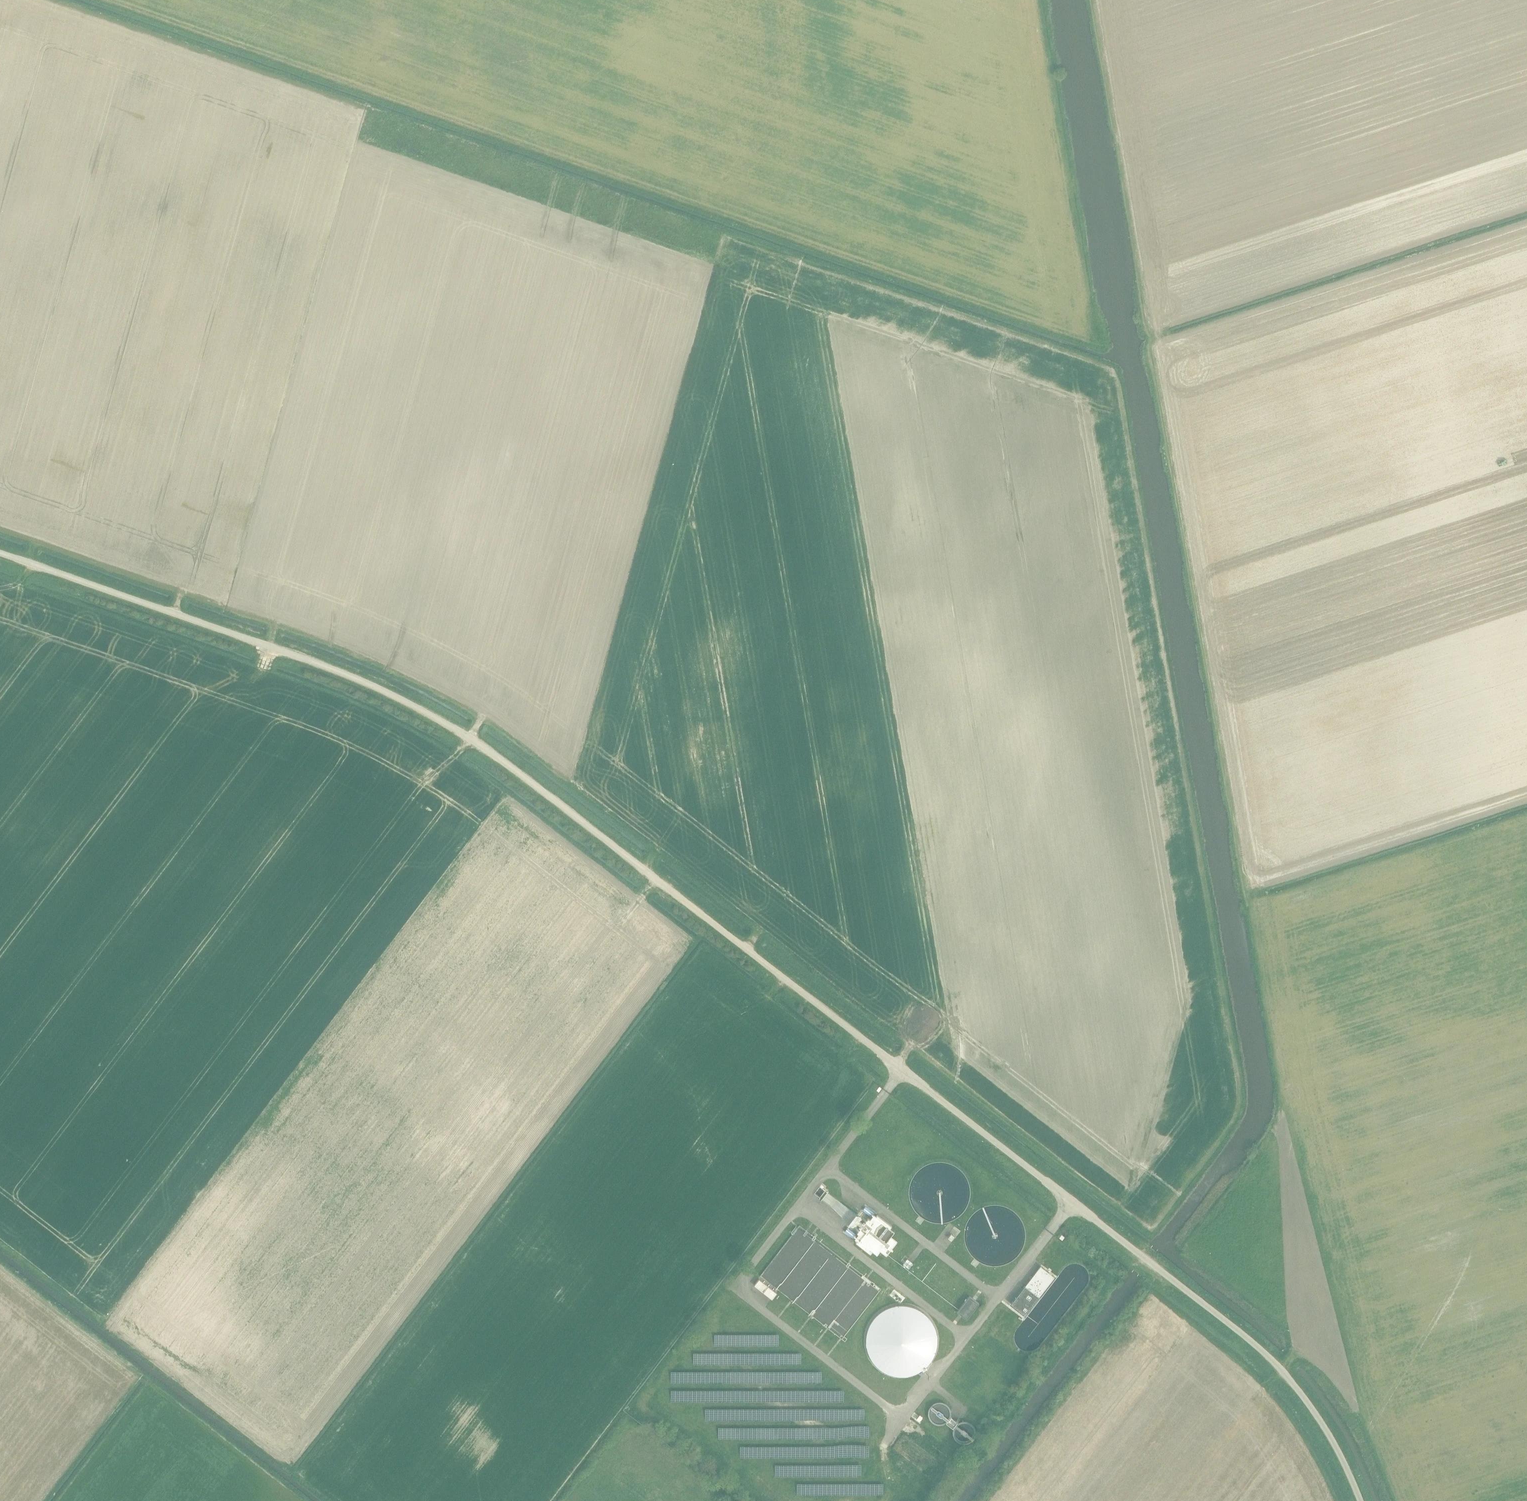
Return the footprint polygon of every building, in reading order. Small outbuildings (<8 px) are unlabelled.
[(866,1219),(862,1225),(859,1223),(861,1221),(818,1187),(812,1194),(855,1228),(857,1226),(859,1228),(855,1233),(859,1237),(855,1242),(869,1254),(872,1251),(877,1255),(881,1249),(886,1254),(895,1243),(889,1238),(893,1233),(888,1229),(890,1227),(876,1215),(872,1221),(866,1219)] [(952,1242),(960,1231),(954,1226),(946,1237),(952,1242)] [(1039,1297),(1038,1296),(1053,1277),(1041,1267),(1039,1269),(1040,1270),(1027,1287),(1025,1286),(1010,1305),(1024,1316),(1039,1297)] [(776,1293),(759,1279),(754,1285),(772,1299),(776,1293)] [(957,1312),(966,1319),(977,1303),(968,1297),(957,1312)]
